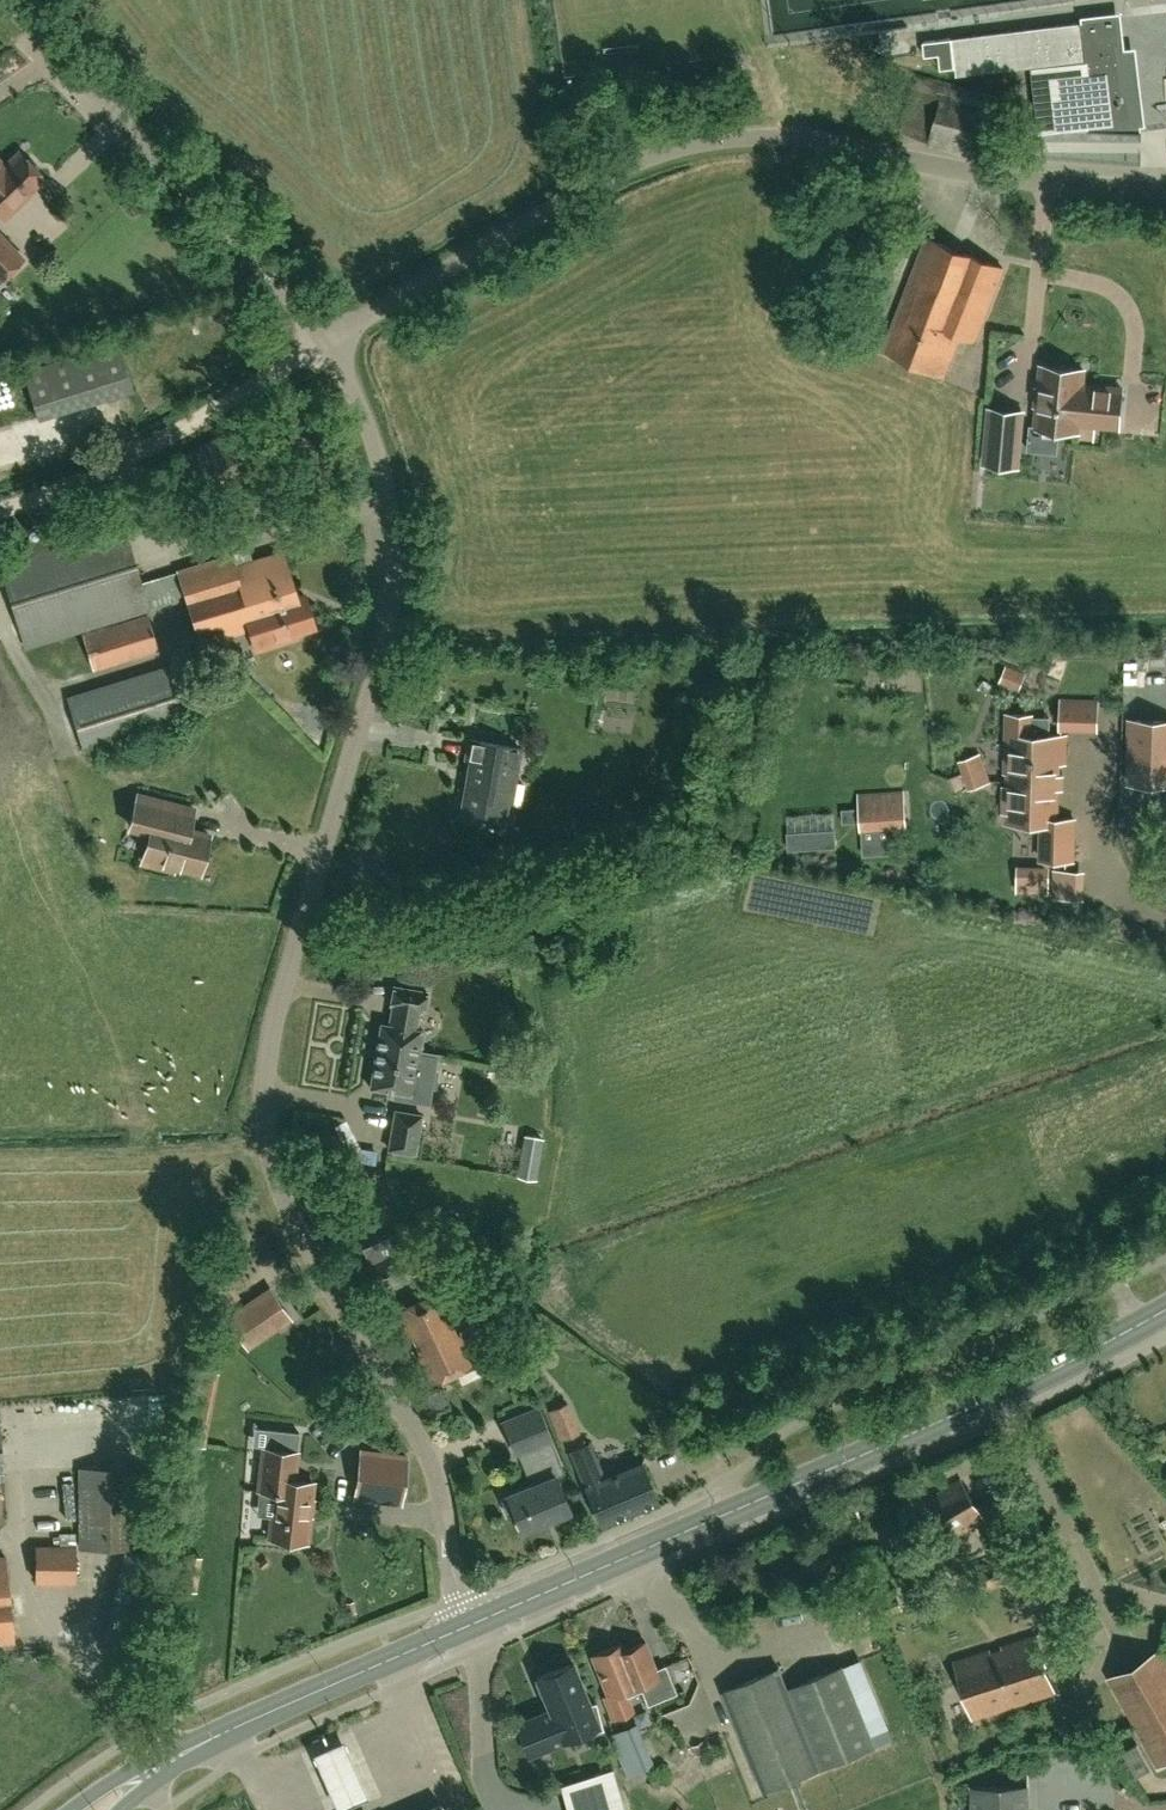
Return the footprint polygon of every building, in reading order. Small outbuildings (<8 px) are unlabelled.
[(956,67),(957,74),(1054,62),(1056,78),(1034,81),(1040,132),(1088,126),(1089,129),(1088,129),(1088,130),(1142,133),(1142,131),(1141,131),(1137,96),(1126,97),(1117,26),(1109,20),(1073,24),(1073,30),(1060,32),(1059,25),(1023,30),(1024,36),(1011,38),(1010,31),(981,35),(982,41),(977,42),(976,35),(923,42),(925,56),(939,54),(941,69),(956,67)] [(932,141),(973,152),(981,124),(939,113),(932,141)] [(4,219),(17,206),(14,204),(42,177),(18,153),(4,166),(8,170),(0,177),(0,215),(4,219)] [(22,259),(0,235),(0,279),(22,259)] [(974,342),(1003,268),(927,238),(883,350),(944,374),(959,336),(974,342)] [(116,341),(23,370),(38,418),(131,389),(116,341)] [(1094,437),(1095,424),(1119,426),(1122,388),(1082,384),(1083,369),(1042,365),(1040,387),(1036,386),(1035,405),(1038,406),(1036,427),(1078,431),(1077,436),(1094,437)] [(15,407),(9,380),(0,382),(0,410),(15,407)] [(990,408),(986,463),(1017,466),(1021,411),(990,408)] [(219,498),(280,463),(253,415),(158,469),(178,504),(211,485),(219,498)] [(314,626),(304,595),(296,597),(283,552),(251,562),(246,547),(228,553),(228,555),(176,571),(177,572),(140,583),(120,516),(0,553),(0,565),(25,647),(185,597),(199,642),(249,627),(256,648),(280,641),(278,637),(314,626)] [(93,669),(158,649),(147,613),(82,634),(93,669)] [(1006,665),(998,683),(1018,691),(1026,673),(1006,665)] [(184,723),(167,667),(68,697),(86,753),(184,723)] [(1061,728),(1080,729),(1080,707),(1062,706),(1061,728)] [(1007,714),(1006,742),(1010,742),(1009,757),(1005,756),(1005,772),(1009,772),(1008,786),(1004,786),(1003,811),(1008,812),(1007,821),(1042,823),(1041,858),(1073,859),(1074,819),(1056,819),(1057,788),(1058,776),(1058,762),(1066,763),(1067,736),(1049,735),(1030,735),(1031,717),(1031,715),(1007,714)] [(1130,720),(1128,782),(1165,783),(1165,748),(1165,721),(1130,720)] [(509,808),(519,748),(470,739),(467,757),(471,758),(461,817),(499,823),(502,807),(509,808)] [(992,780),(982,751),(960,759),(970,788),(992,780)] [(861,831),(905,828),(902,790),(859,793),(861,831)] [(150,831),(142,862),(171,869),(172,865),(199,872),(209,834),(188,829),(194,809),(138,795),(130,826),(150,831)] [(835,846),(834,828),(788,830),(789,848),(835,846)] [(869,851),(890,851),(889,839),(868,840),(869,851)] [(1145,867),(1149,881),(1165,877),(1165,861),(1145,867)] [(1036,873),(1035,891),(1049,892),(1049,874),(1036,873)] [(377,1046),(419,1053),(420,1052),(423,1031),(416,1030),(419,1009),(423,1010),(426,992),(393,987),(390,1004),(393,1005),(389,1025),(381,1024),(377,1046)] [(419,1053),(377,1046),(370,1087),(395,1092),(394,1097),(428,1103),(431,1087),(435,1087),(437,1071),(434,1071),(436,1054),(420,1052),(419,1053)] [(415,1154),(420,1124),(421,1115),(395,1111),(389,1149),(415,1154)] [(351,1117),(334,1125),(347,1151),(364,1143),(351,1117)] [(529,1133),(524,1168),(541,1171),(546,1135),(529,1133)] [(372,1257),(409,1245),(405,1233),(368,1246),(372,1257)] [(418,1271),(407,1247),(368,1266),(379,1290),(418,1271)] [(291,1319),(270,1287),(226,1316),(247,1348),(291,1319)] [(430,1381),(471,1362),(440,1293),(398,1311),(430,1381)] [(503,1422),(509,1437),(516,1453),(518,1452),(528,1477),(532,1476),(535,1483),(507,1495),(507,1496),(500,1499),(507,1515),(514,1513),(520,1529),(568,1510),(555,1477),(564,1473),(538,1408),(503,1422)] [(622,1439),(603,1444),(607,1460),(626,1455),(622,1439)] [(600,1522),(656,1498),(640,1463),(603,1479),(587,1443),(569,1451),(585,1487),(600,1522)] [(297,1451),(263,1447),(259,1490),(274,1491),(269,1537),(306,1541),(313,1482),(293,1480),(297,1451)] [(360,1451),(354,1496),(401,1502),(407,1456),(360,1451)] [(81,1548),(138,1548),(138,1468),(81,1468),(81,1548)] [(961,1478),(921,1503),(945,1543),(987,1517),(988,1518),(1007,1508),(998,1492),(978,1504),(961,1478)] [(37,1581),(79,1581),(79,1545),(37,1545),(37,1581)] [(124,1548),(118,1576),(107,1625),(105,1648),(147,1652),(166,1556),(124,1548)] [(6,1557),(0,1558),(0,1643),(14,1642),(6,1557)] [(956,1660),(967,1695),(974,1718),(1054,1692),(1036,1635),(1001,1646),(1002,1649),(991,1652),(990,1649),(956,1660)] [(626,1649),(623,1642),(591,1655),(607,1694),(603,1696),(612,1719),(631,1711),(625,1696),(641,1689),(647,1704),(677,1692),(668,1669),(658,1673),(645,1641),(626,1649)] [(1162,1648),(1109,1678),(1158,1765),(1165,1760),(1165,1656),(1162,1648)] [(595,1702),(589,1704),(573,1663),(537,1677),(550,1710),(517,1724),(529,1753),(568,1737),(602,1728),(595,1702)] [(876,1744),(875,1741),(843,1664),(788,1687),(779,1666),(724,1689),(766,1790),(876,1744)] [(626,1774),(654,1766),(637,1724),(610,1735),(626,1774)] [(342,1731),(309,1744),(335,1805),(365,1788),(342,1731)] [(1137,1744),(1122,1752),(1136,1778),(1151,1769),(1137,1744)] [(591,1776),(564,1785),(572,1809),(624,1809),(611,1770),(591,1776)] [(1029,1784),(972,1786),(973,1809),(1031,1809),(1029,1784)]
